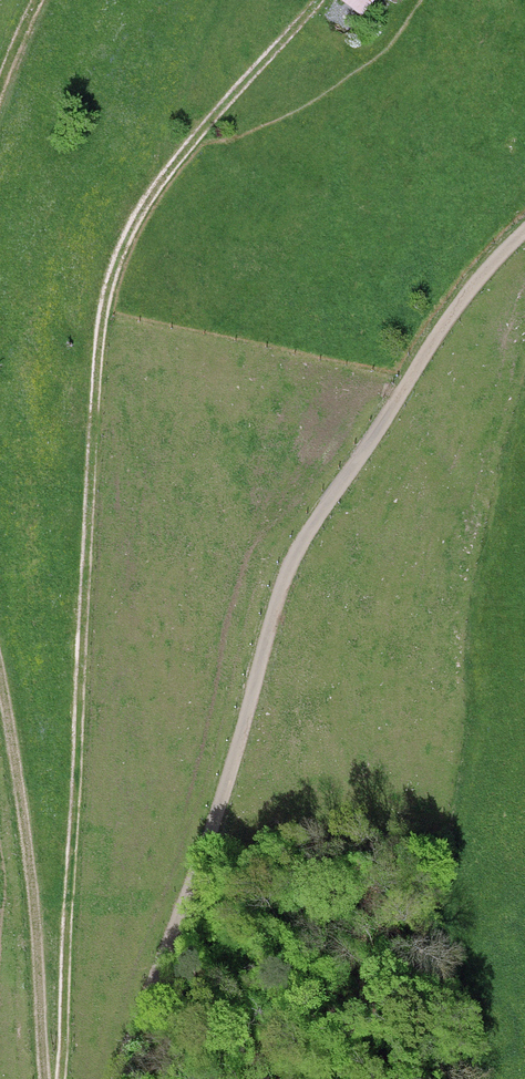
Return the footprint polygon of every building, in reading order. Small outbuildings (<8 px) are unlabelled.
[(348,6),(349,5),(362,14),(371,3),(372,4),(375,0),(339,0),(348,6)]
